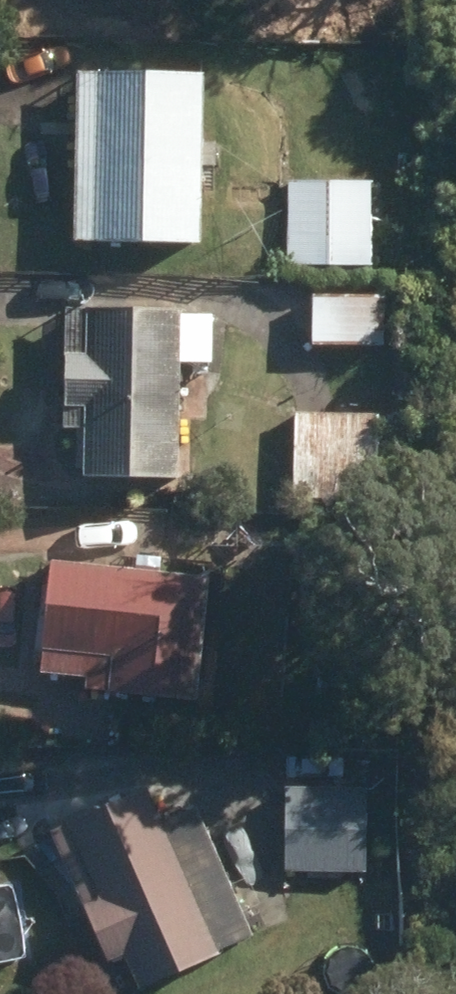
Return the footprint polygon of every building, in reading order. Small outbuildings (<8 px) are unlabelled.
[(73,251),(201,253),(204,83),(76,81),(73,251)] [(289,271),(371,271),(371,190),(289,188),(289,271)] [(312,303),(313,353),(384,353),(384,302),(312,303)] [(83,491),(178,493),(180,374),(211,373),(212,326),(181,326),(180,314),(66,313),(64,438),(84,438),(83,491)] [(293,506),(378,508),(379,422),(296,421),(293,506)] [(107,711),(201,718),(209,589),(159,586),(160,566),(139,566),(138,578),(50,572),(42,680),(87,684),(86,700),(108,702),(107,711)] [(368,780),(285,780),(286,866),(369,866),(368,780)] [(138,993),(153,993),(222,965),(219,960),(250,945),(218,871),(185,885),(146,797),(67,831),(100,907),(83,916),(107,971),(124,964),(138,993)]
